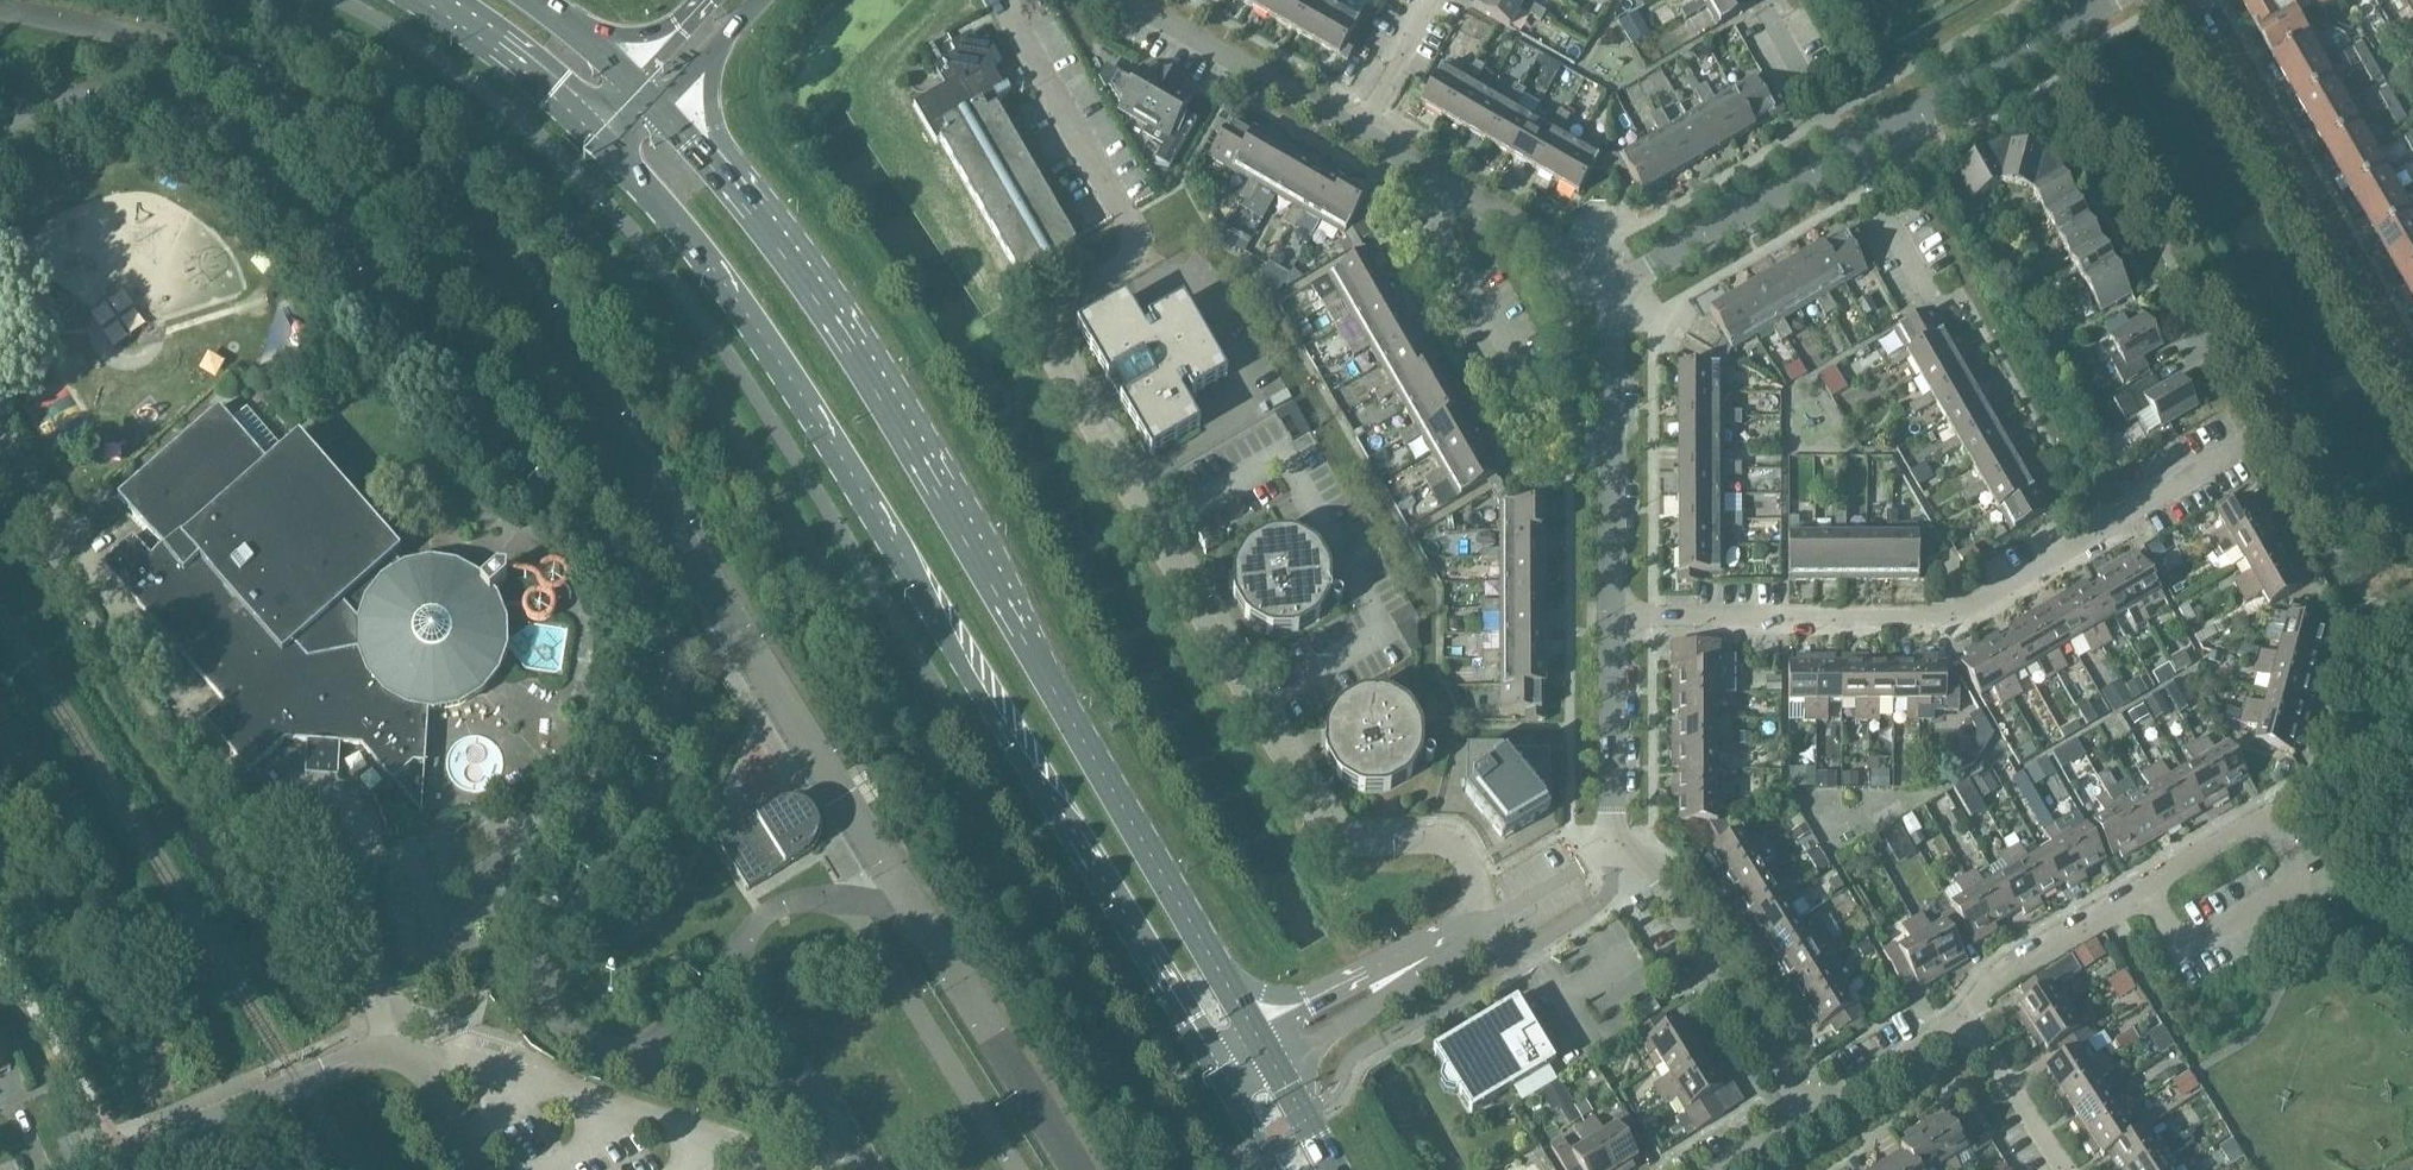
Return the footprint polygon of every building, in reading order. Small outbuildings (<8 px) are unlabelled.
[(1092,14),(1100,7),(1094,0),(1086,0),(1082,4),(1092,14)] [(1250,6),(1272,19),(1283,0),(1253,0),(1250,6)] [(1272,19),(1294,31),(1313,0),(1283,0),(1272,19)] [(1329,0),(1313,0),(1294,31),(1317,44),(1339,6),(1329,0)] [(1519,10),(1522,6),(1512,0),(1474,0),(1470,6),(1509,29),(1519,10)] [(1519,10),(1530,17),(1535,8),(1525,1),(1525,0),(1512,0),(1522,6),(1519,10)] [(1704,4),(1702,0),(1700,0),(1691,5),(1697,14),(1707,8),(1718,27),(1756,4),(1754,0),(1711,0),(1704,4)] [(2275,58),(2312,36),(2299,14),(2317,4),(2318,3),(2316,0),(2241,0),(2275,58)] [(2318,3),(2317,4),(2322,12),(2343,0),(2316,0),(2318,3)] [(1691,5),(1681,11),(1686,20),(1697,14),(1691,5)] [(1362,19),(1339,6),(1317,44),(1348,62),(1357,46),(1349,41),(1362,19)] [(1546,14),(1535,8),(1530,17),(1540,23),(1546,14)] [(2398,38),(2412,29),(2412,27),(2408,19),(2392,29),(2398,38)] [(1625,32),(1632,45),(1650,34),(1642,22),(1625,32)] [(2398,38),(2392,29),(2376,38),(2382,47),(2398,38)] [(1009,95),(993,68),(1003,63),(989,39),(980,44),(973,33),(951,46),(956,53),(934,66),(946,87),(915,105),(937,143),(942,141),(1020,276),(1029,271),(1035,280),(1048,272),(1051,277),(1063,270),(1060,266),(1074,258),(1068,249),(1077,243),(998,108),(1003,105),(1000,101),(1009,95)] [(2288,80),(2325,58),(2312,36),(2275,58),(2288,80)] [(1705,43),(1692,50),(1699,63),(1712,56),(1705,43)] [(2364,66),(2373,60),(2364,44),(2355,49),(2364,66)] [(1541,55),(1536,63),(1558,75),(1562,67),(1541,55)] [(2325,58),(2288,80),(2301,102),(2338,81),(2325,58)] [(2373,60),(2364,66),(2373,82),(2383,76),(2373,60)] [(1476,63),(1469,74),(1475,77),(1480,76),(1485,68),(1476,63)] [(1467,79),(1444,66),(1431,88),(1423,83),(1413,100),(1445,118),(1467,79)] [(1161,72),(1160,73),(1157,78),(1144,70),(1136,82),(1115,70),(1108,84),(1122,108),(1120,111),(1168,139),(1156,160),(1171,168),(1197,122),(1184,114),(1193,98),(1179,90),(1182,85),(1161,72)] [(1755,78),(1732,91),(1754,130),(1786,112),(1776,95),(1768,100),(1755,78)] [(1467,130),(1489,92),(1467,79),(1445,118),(1467,130)] [(2338,81),(2301,102),(2314,124),(2351,103),(2338,81)] [(1526,91),(1515,85),(1510,93),(1522,100),(1526,91)] [(1706,85),(1695,91),(1700,99),(1711,93),(1706,85)] [(2390,110),(2399,104),(2390,88),(2380,94),(2390,110)] [(1754,130),(1732,91),(1715,101),(1710,104),(1732,142),(1754,130)] [(1467,130),(1489,143),(1511,104),(1517,108),(1522,100),(1510,93),(1506,101),(1489,92),(1467,130)] [(1710,104),(1715,101),(1711,93),(1700,99),(1704,107),(1688,117),(1710,155),(1732,142),(1710,104)] [(2326,146),(2364,126),(2351,103),(2314,124),(2326,146)] [(1511,104),(1489,143),(1511,156),(1534,117),(1517,108),(1511,104)] [(2399,104),(2390,110),(2399,126),(2409,120),(2399,104)] [(1662,110),(1650,117),(1655,125),(1666,118),(1662,110)] [(1571,117),(1560,111),(1555,119),(1566,125),(1571,117)] [(1209,159),(1232,172),(1255,133),(1223,115),(1214,132),(1222,137),(1209,159)] [(1556,130),(1562,133),(1566,125),(1555,119),(1550,127),(1534,117),(1511,156),(1534,169),(1556,130)] [(1665,130),(1688,168),(1710,155),(1688,117),(1671,127),(1665,130)] [(1666,118),(1655,125),(1660,133),(1643,143),(1665,181),(1688,168),(1665,130),(1671,127),(1666,118)] [(2339,169),(2376,147),(2364,126),(2326,146),(2339,169)] [(1556,130),(1534,169),(1556,181),(1578,143),(1562,133),(1556,130)] [(1255,185),(1277,146),(1255,133),(1232,172),(1249,182),(1255,185)] [(1611,171),(1611,156),(1601,156),(1578,143),(1556,181),(1579,195),(1592,171),(1611,171)] [(1665,181),(1643,143),(1620,156),(1611,156),(1611,171),(1629,171),(1642,194),(1665,181)] [(2027,148),(2021,146),(2021,149),(2000,143),(1982,154),(2000,185),(2016,189),(2027,148)] [(2030,145),(2029,148),(2027,148),(2016,189),(2032,193),(2063,175),(2053,157),(2032,152),(2034,146),(2030,145)] [(1244,190),(1256,196),(1260,188),(1277,198),(1299,159),(1277,146),(1255,185),(1249,182),(1244,190)] [(2352,191),(2389,170),(2376,147),(2339,169),(2352,191)] [(1978,197),(2000,185),(1982,154),(1960,167),(1965,175),(1969,182),(1973,190),(1978,197)] [(1299,210),(1321,172),(1299,159),(1277,198),(1294,207),(1299,210)] [(1956,180),(1965,175),(1960,167),(1951,172),(1956,180)] [(2365,213),(2402,192),(2389,170),(2352,191),(2365,213)] [(1289,215),(1300,222),(1305,214),(1321,223),(1344,185),(1321,172),(1299,210),(1294,207),(1289,215)] [(1956,180),(1960,187),(1969,182),(1965,175),(1956,180)] [(2032,193),(2045,215),(2076,197),(2063,175),(2032,193)] [(1964,195),(1973,190),(1969,182),(1960,187),(1964,195)] [(1367,198),(1344,185),(1321,223),(1344,236),(1353,250),(1362,245),(1360,243),(1353,229),(1351,226),(1367,198)] [(1256,196),(1244,190),(1240,198),(1251,204),(1256,196)] [(1973,190),(1964,195),(1969,203),(1978,197),(1973,190)] [(2412,216),(2412,210),(2402,192),(2365,213),(2378,236),(2412,216)] [(2045,215),(2058,238),(2089,220),(2076,197),(2045,215)] [(1275,235),(1280,213),(1261,209),(1256,231),(1275,235)] [(1284,223),(1295,230),(1300,222),(1289,215),(1284,223)] [(2412,245),(2412,216),(2378,236),(2391,258),(2412,245)] [(2058,238),(2071,260),(2102,242),(2089,220),(2058,238)] [(1366,222),(1353,229),(1360,243),(1373,235),(1368,226),(1366,222)] [(1822,247),(1845,285),(1867,272),(1855,250),(1863,245),(1853,229),(1822,247)] [(1240,235),(1234,247),(1245,253),(1252,240),(1241,234),(1240,235)] [(2071,260),(2084,282),(2115,264),(2102,242),(2071,260)] [(2412,275),(2412,245),(2391,258),(2404,280),(2412,275)] [(1822,298),(1817,301),(1821,309),(1833,303),(1828,295),(1845,285),(1822,247),(1800,260),(1822,298)] [(1338,294),(1342,299),(1380,277),(1367,254),(1312,286),(1321,301),(1322,303),(1325,309),(1329,314),(1337,309),(1330,298),(1338,294)] [(1800,311),(1817,301),(1822,298),(1800,260),(1778,273),(1800,311)] [(2112,295),(2120,291),(2128,286),(2115,264),(2084,282),(2097,304),(2104,300),(2112,295)] [(1290,275),(1284,285),(1288,287),(1304,278),(1294,269),(1290,275)] [(1778,324),(1772,327),(1777,335),(1788,329),(1784,321),(1800,311),(1778,273),(1756,285),(1778,324)] [(2412,296),(2412,275),(2404,280),(2412,296)] [(1330,298),(1337,309),(1345,305),(1354,321),(1393,299),(1380,277),(1342,299),(1338,294),(1330,298)] [(1778,324),(1756,285),(1733,298),(1756,337),(1772,327),(1778,324)] [(2120,291),(2125,300),(2133,295),(2128,286),(2120,291)] [(2117,304),(2125,300),(2120,291),(2112,295),(2117,304)] [(2104,300),(2110,309),(2117,304),(2112,295),(2104,300)] [(1733,350),(1756,337),(1733,298),(1711,312),(1724,335),(1715,351),(1728,358),(1733,350)] [(1146,332),(1127,299),(1078,327),(1109,381),(1110,384),(1111,387),(1112,390),(1114,393),(1115,395),(1117,398),(1119,400),(1121,401),(1152,455),(1201,427),(1182,394),(1189,390),(1193,397),(1228,377),(1184,300),(1149,321),(1153,328),(1146,332)] [(1406,321),(1393,299),(1354,321),(1364,338),(1367,344),(1406,321)] [(1871,299),(1861,305),(1867,316),(1877,310),(1871,299)] [(2097,304),(2102,313),(2110,309),(2104,300),(2097,304)] [(1321,301),(1309,308),(1313,316),(1325,309),(1322,303),(1321,301)] [(1833,303),(1821,309),(1826,318),(1837,311),(1833,303)] [(1895,331),(1905,350),(1908,354),(1947,332),(1933,309),(1895,331)] [(2125,314),(2105,325),(2112,338),(2132,326),(2125,314)] [(2162,345),(2146,318),(2132,326),(2112,338),(2110,339),(2120,356),(2111,362),(2124,385),(2150,370),(2142,357),(2162,345)] [(1356,343),(1362,354),(1371,349),(1380,366),(1419,343),(1406,321),(1367,344),(1364,338),(1356,343)] [(1777,335),(1782,343),(1793,337),(1788,329),(1777,335)] [(1895,356),(1900,365),(1911,359),(1921,377),(1959,354),(1947,332),(1908,354),(1905,350),(1895,356)] [(1362,354),(1356,343),(1348,347),(1354,358),(1362,354)] [(1380,366),(1390,382),(1393,388),(1432,366),(1419,343),(1380,366)] [(1679,367),(1679,393),(1723,393),(1723,367),(1728,358),(1715,351),(1706,367),(1679,367)] [(1921,377),(1931,394),(1934,399),(1972,376),(1959,354),(1921,377)] [(1884,362),(1890,371),(1900,365),(1895,356),(1884,362)] [(1800,360),(1785,369),(1792,382),(1807,374),(1800,360)] [(1382,387),(1388,398),(1396,394),(1406,410),(1445,388),(1432,366),(1393,388),(1390,382),(1382,387)] [(1344,392),(1359,383),(1350,368),(1335,377),(1344,392)] [(1921,400),(1926,409),(1937,403),(1947,421),(1985,399),(1972,376),(1934,399),(1931,394),(1921,400)] [(2162,390),(2154,378),(2115,401),(2129,424),(2151,410),(2161,427),(2197,406),(2181,379),(2162,390)] [(1374,392),(1380,403),(1388,398),(1382,387),(1374,392)] [(1416,427),(1419,432),(1457,410),(1445,388),(1406,410),(1416,427)] [(1733,425),(1733,412),(1723,412),(1723,393),(1679,393),(1679,419),(1723,419),(1723,425),(1733,425)] [(2086,393),(2076,399),(2083,410),(2093,404),(2086,393)] [(1947,421),(1957,439),(1960,443),(1998,421),(1985,399),(1947,421)] [(1916,415),(1926,409),(1921,400),(1910,406),(1916,415)] [(2106,402),(2084,415),(2093,429),(2098,426),(2114,416),(2106,402)] [(361,747),(390,779),(393,782),(414,763),(425,764),(428,710),(434,711),(459,706),(482,692),(498,672),(506,649),(506,648),(506,637),(506,621),(496,597),(492,592),(506,580),(507,570),(497,570),(483,582),(479,578),(456,565),(431,561),(405,566),(403,567),(395,557),(401,552),(299,436),(284,450),(247,408),(231,422),(219,408),(118,497),(163,548),(151,558),(133,537),(102,564),(225,704),(205,721),(250,773),(286,742),(361,747)] [(1408,432),(1414,443),(1422,438),(1432,455),(1470,432),(1457,410),(1419,432),(1416,427),(1408,432)] [(1733,425),(1740,425),(1742,425),(1742,412),(1733,412),(1733,425)] [(1723,425),(1723,419),(1679,419),(1679,444),(1723,444),(1723,425)] [(1928,419),(1903,434),(1911,447),(1936,432),(1928,419)] [(1946,445),(1952,454),(1962,448),(1973,465),(2011,443),(1998,421),(1960,443),(1957,439),(1946,445)] [(1362,429),(1355,433),(1357,438),(1364,434),(1362,429)] [(1400,436),(1406,447),(1414,443),(1408,432),(1400,436)] [(1442,471),(1445,477),(1483,455),(1470,432),(1432,455),(1442,471)] [(1973,465),(1983,483),(1985,488),(2024,465),(2011,443),(1973,465)] [(1733,476),(1733,463),(1724,463),(1723,444),(1679,444),(1679,470),(1723,470),(1723,476),(1733,476)] [(1952,454),(1946,445),(1936,451),(1941,460),(1952,454)] [(1434,476),(1440,487),(1448,482),(1458,500),(1497,477),(1483,455),(1445,477),(1442,471),(1434,476)] [(1733,476),(1740,476),(1742,476),(1742,463),(1733,463),(1733,476)] [(1926,464),(1911,472),(1919,486),(1934,478),(1926,464)] [(1972,489),(1977,498),(1988,492),(1998,510),(2037,488),(2024,465),(1985,488),(1983,483),(1972,489)] [(1724,496),(1723,476),(1723,470),(1679,470),(1679,496),(1724,496)] [(1434,476),(1425,481),(1432,492),(1440,487),(1434,476)] [(1501,532),(1545,531),(1545,505),(1513,505),(1501,486),(1492,491),(1501,505),(1501,532)] [(2050,510),(2037,488),(1998,510),(2012,533),(2050,510)] [(1972,489),(1962,495),(1967,504),(1977,498),(1972,489)] [(1724,521),(1724,528),(1733,528),(1733,515),(1724,515),(1724,496),(1679,496),(1679,521),(1724,521)] [(2215,548),(2270,516),(2260,500),(2254,503),(2250,497),(2231,508),(2218,516),(2225,529),(2209,538),(2215,548)] [(2223,501),(2213,506),(2218,516),(2231,508),(2226,499),(2223,501)] [(1836,524),(1846,524),(1846,512),(1836,512),(1836,524)] [(1898,512),(1887,512),(1887,524),(1898,524),(1898,512)] [(1742,515),(1740,515),(1733,515),(1733,528),(1742,528),(1742,515)] [(2277,542),(2273,537),(2280,533),(2270,516),(2215,548),(2221,559),(2225,556),(2232,568),(2244,561),(2277,542)] [(1799,518),(1789,518),(1789,531),(1795,531),(1799,527),(1799,518)] [(1679,521),(1679,547),(1724,547),(1724,528),(1724,521),(1679,521)] [(1867,536),(1846,536),(1846,524),(1836,524),(1836,536),(1841,536),(1841,581),(1867,581),(1867,536)] [(1887,536),(1892,536),(1893,581),(1919,581),(1919,536),(1898,536),(1898,524),(1887,524),(1887,536)] [(1998,528),(1990,533),(1995,542),(2007,535),(2004,530),(1998,528)] [(1545,557),(1545,531),(1501,532),(1501,551),(1501,557),(1545,557)] [(1330,600),(1332,593),(1332,575),(1330,568),(1321,552),(1316,546),(1299,537),(1292,535),(1274,535),(1267,537),(1250,546),(1245,552),(1236,568),(1234,575),(1230,574),(1230,595),(1234,593),(1236,600),(1245,617),(1250,622),(1267,631),(1274,633),(1292,633),(1299,631),(1316,622),(1321,617),(1330,600)] [(1815,581),(1815,536),(1789,536),(1789,581),(1815,581)] [(1815,581),(1841,581),(1841,536),(1836,536),(1815,536),(1815,581)] [(1893,581),(1892,536),(1887,536),(1867,536),(1867,581),(1893,581)] [(2290,565),(2277,542),(2244,561),(2251,573),(2235,583),(2241,593),(2290,565)] [(2157,543),(2149,547),(2156,560),(2164,555),(2157,543)] [(554,575),(547,584),(560,593),(579,568),(550,547),(538,564),(554,575)] [(1698,573),(1724,573),(1724,547),(1679,547),(1679,583),(1698,583),(1698,573)] [(1971,548),(1959,556),(1967,569),(1969,568),(1979,562),(1971,548)] [(1482,551),(1482,563),(1491,563),(1491,551),(1482,551)] [(1491,551),(1491,563),(1501,563),(1501,583),(1545,583),(1545,557),(1501,557),(1501,551),(1491,551)] [(2152,608),(2165,600),(2166,600),(2142,559),(2135,563),(2132,557),(2115,567),(2147,622),(2157,616),(2152,608)] [(2303,588),(2290,565),(2241,593),(2247,603),(2263,594),(2271,607),(2303,588)] [(2147,622),(2115,567),(2098,577),(2102,583),(2096,586),(2115,618),(2127,612),(2137,628),(2147,622)] [(1501,583),(1501,602),(1501,608),(1545,608),(1545,583),(1501,583)] [(2096,586),(2091,589),(2087,583),(2070,593),(2102,648),(2113,642),(2103,625),(2115,618),(2096,586)] [(2102,648),(2070,593),(2054,602),(2057,608),(2051,612),(2070,644),(2082,637),(2092,654),(2102,648)] [(2294,601),(2291,616),(2313,621),(2316,607),(2294,601)] [(1482,602),(1482,615),(1491,615),(1491,602),(1482,602)] [(1491,602),(1491,615),(1501,615),(1501,634),(1545,634),(1545,608),(1501,608),(1501,602),(1491,602)] [(2187,605),(2179,610),(2187,624),(2195,619),(2187,605)] [(2051,612),(2046,615),(2042,609),(2025,619),(2057,674),(2068,668),(2058,651),(2070,644),(2051,612)] [(2318,653),(2320,646),(2327,648),(2332,628),(2271,612),(2267,625),(2286,630),(2282,643),(2318,653)] [(2057,674),(2025,619),(2008,628),(2012,635),(2007,638),(2025,670),(2037,663),(2047,680),(2057,674)] [(1458,622),(1449,622),(1449,631),(1458,631),(1458,628),(1458,622)] [(2221,622),(2213,627),(2218,635),(2226,630),(2221,622)] [(2213,627),(2195,637),(2200,646),(2218,635),(2213,627)] [(1501,653),(1501,659),(1545,659),(1545,634),(1501,634),(1501,653)] [(2007,638),(2001,641),(1998,635),(1981,645),(2013,700),(2022,694),(2023,694),(2014,677),(2025,670),(2007,638)] [(1672,674),(1672,694),(1736,694),(1736,657),(1720,657),(1720,643),(1672,643),(1672,668),(1680,668),(1680,674),(1672,674)] [(2312,677),(2318,653),(2282,643),(2279,656),(2260,651),(2257,663),(2312,677)] [(2013,700),(1981,645),(1964,654),(1968,660),(1961,664),(1980,697),(1993,689),(2002,706),(2013,700)] [(2183,651),(2170,659),(2178,673),(2191,665),(2183,651)] [(2211,652),(2209,661),(2219,664),(2221,654),(2211,652)] [(1482,653),(1482,666),(1491,666),(1491,653),(1482,653)] [(1491,653),(1491,666),(1501,666),(1501,685),(1545,685),(1545,659),(1501,659),(1501,653),(1491,653)] [(1816,657),(1797,657),(1797,664),(1789,664),(1789,702),(1804,702),(1804,721),(1816,721),(1816,657)] [(1842,664),(1835,664),(1835,657),(1816,657),(1816,721),(1828,721),(1828,702),(1842,702),(1842,664)] [(1867,721),(1868,664),(1868,657),(1848,657),(1848,664),(1842,664),(1842,702),(1856,702),(1856,721),(1867,721)] [(1938,657),(1919,657),(1919,664),(1919,721),(1931,721),(1931,702),(1946,702),(1946,711),(1960,711),(1960,678),(1946,678),(1946,664),(1938,664),(1938,657)] [(2305,702),(2307,696),(2314,698),(2319,679),(2312,677),(2257,663),(2254,674),(2272,679),(2269,692),(2305,702)] [(1893,664),(1868,664),(1867,721),(1879,721),(1879,716),(1893,716),(1893,702),(1893,664)] [(1919,721),(1919,664),(1893,664),(1893,702),(1907,702),(1907,721),(1919,721)] [(2169,665),(2153,674),(2159,685),(2176,675),(2169,665)] [(1782,677),(1767,677),(1767,691),(1782,691),(1782,677)] [(2140,679),(2127,686),(2134,699),(2147,692),(2140,679)] [(2121,681),(2102,692),(2113,712),(2132,701),(2121,681)] [(1501,685),(1501,712),(1526,712),(1526,721),(1545,721),(1545,685),(1501,685)] [(2244,712),(2305,729),(2310,710),(2304,708),(2305,702),(2269,692),(2265,706),(2247,701),(2244,712)] [(2159,693),(2144,702),(2155,720),(2169,711),(2159,693)] [(1326,752),(1328,759),(1337,775),(1342,780),(1359,790),(1366,792),(1384,792),(1391,790),(1408,780),(1413,775),(1422,759),(1424,752),(1424,733),(1422,726),(1413,710),(1408,705),(1391,696),(1384,694),(1366,694),(1359,696),(1342,705),(1337,710),(1328,726),(1326,733),(1322,732),(1321,753),(1326,752)] [(1736,694),(1672,694),(1673,714),(1680,714),(1680,719),(1717,719),(1717,706),(1736,705),(1736,694)] [(2022,694),(2013,700),(2018,708),(2027,703),(2022,694)] [(2087,701),(2077,707),(2088,726),(2098,720),(2087,701)] [(2241,723),(2244,712),(2213,704),(2208,708),(2212,715),(2241,723)] [(2143,706),(2129,714),(2135,725),(2149,716),(2143,706)] [(1980,712),(1969,719),(1977,733),(1988,726),(1980,712)] [(2088,726),(2080,712),(2057,725),(2065,740),(2088,726)] [(2292,753),(2294,745),(2301,747),(2305,729),(2244,712),(2241,723),(2241,724),(2259,729),(2255,743),(2292,753)] [(2121,715),(2105,725),(2109,732),(2125,723),(2121,715)] [(1680,719),(1680,726),(1673,726),(1673,745),(1736,745),(1736,733),(1717,733),(1717,719),(1680,719)] [(1750,734),(1738,734),(1739,744),(1750,744),(1750,734)] [(2196,743),(2206,759),(2225,792),(2248,778),(2229,746),(2216,753),(2207,737),(2196,743)] [(2076,741),(2068,746),(2077,761),(2085,756),(2076,741)] [(2196,765),(2184,772),(2202,805),(2208,802),(2211,808),(2229,798),(2225,792),(2206,759),(2196,743),(2186,749),(2196,765)] [(2031,744),(2018,751),(2025,763),(2037,756),(2031,744)] [(1736,745),(1673,745),(1673,764),(1680,764),(1680,771),(1717,771),(1717,757),(1736,757),(1736,745)] [(1467,794),(1503,836),(1550,808),(1550,755),(1467,755),(1467,794)] [(2047,758),(2027,770),(2036,786),(2056,775),(2047,758)] [(2152,769),(2184,824),(2200,814),(2197,808),(2202,805),(2184,772),(2172,779),(2162,763),(2152,769)] [(1916,768),(1902,768),(1902,788),(1917,788),(1916,768)] [(2158,830),(2164,827),(2167,833),(2184,824),(2152,769),(2143,774),(2153,790),(2139,798),(2158,830)] [(1816,770),(1791,770),(1791,782),(1794,788),(1816,788),(1816,770)] [(1889,770),(1871,771),(1872,788),(1890,787),(1889,770)] [(1673,777),(1673,796),(1680,796),(1724,796),(1724,797),(1736,797),(1736,784),(1717,785),(1717,771),(1680,771),(1680,777),(1673,777)] [(1988,771),(1970,782),(1981,799),(1999,789),(1988,771)] [(2017,775),(2013,778),(2025,798),(2035,792),(2023,772),(2017,775)] [(1836,773),(1817,773),(1817,789),(1836,789),(1836,773)] [(2107,794),(2117,811),(2139,849),(2156,840),(2153,834),(2158,830),(2139,798),(2130,782),(2118,789),(2109,773),(2098,779),(2107,794)] [(1858,774),(1844,774),(1844,788),(1858,788),(1858,774)] [(1968,781),(1954,789),(1971,818),(1985,810),(1968,781)] [(1751,784),(1739,784),(1739,796),(1751,796),(1751,784)] [(2107,817),(2093,824),(2112,857),(2119,853),(2123,859),(2139,849),(2117,811),(2107,794),(2097,800),(2107,817)] [(1725,823),(1717,823),(1717,808),(1724,808),(1724,797),(1724,796),(1680,796),(1680,823),(1693,824),(1710,851),(1733,836),(1725,823)] [(718,842),(749,890),(813,850),(817,843),(820,837),(821,829),(820,821),(817,814),(812,807),(805,803),(798,801),(790,800),(782,802),(718,842)] [(1955,811),(1947,816),(1953,826),(1962,822),(1955,811)] [(2047,812),(2037,818),(2038,820),(2044,831),(2054,825),(2048,814),(2047,812)] [(1912,813),(1901,820),(1904,826),(1916,819),(1912,813)] [(2054,825),(2064,842),(2083,874),(2106,860),(2087,828),(2074,836),(2065,819),(2054,825)] [(1805,825),(1793,833),(1798,840),(1810,833),(1805,825)] [(2054,848),(2042,854),(2060,887),(2066,884),(2070,890),(2087,880),(2083,874),(2064,842),(2054,825),(2044,831),(2054,848)] [(1900,826),(1883,836),(1892,853),(1910,843),(1900,826)] [(1717,878),(1772,845),(1765,834),(1749,845),(1741,832),(1733,836),(1710,851),(1709,852),(1723,874),(1717,878)] [(1919,832),(1911,837),(1917,847),(1925,842),(1919,832)] [(2015,836),(2005,842),(2010,851),(2020,845),(2015,836)] [(1772,845),(1717,878),(1728,895),(1734,891),(1737,896),(1769,876),(1762,865),(1778,855),(1772,845)] [(2010,851),(2019,867),(2038,900),(2039,900),(2060,887),(2042,854),(2030,861),(2020,845),(2010,851)] [(1819,849),(1807,856),(1818,874),(1830,867),(1819,849)] [(2002,861),(1990,868),(2016,913),(2021,909),(2025,916),(2042,906),(2039,900),(2038,900),(2019,867),(2010,851),(2000,857),(2002,861)] [(1965,877),(1975,893),(1994,926),(1994,925),(2016,913),(1990,868),(1978,875),(1976,871),(1965,877)] [(1741,902),(1734,905),(1745,922),(1799,888),(1793,878),(1776,888),(1769,876),(1737,896),(1741,902)] [(1951,907),(1954,911),(1970,939),(1977,935),(1981,941),(1998,931),(1994,925),(1994,926),(1975,893),(1965,877),(1955,883),(1965,899),(1951,907)] [(1838,878),(1829,883),(1836,894),(1845,889),(1838,878)] [(1799,888),(1745,922),(1755,938),(1761,934),(1764,940),(1796,920),(1789,908),(1805,898),(1799,888)] [(1912,920),(1945,976),(1961,966),(1958,960),(1964,956),(1959,946),(1970,939),(1954,911),(1942,918),(1945,924),(1932,931),(1923,914),(1912,920)] [(1772,966),(1810,942),(1826,932),(1836,927),(1829,917),(1804,932),(1796,920),(1764,940),(1768,946),(1762,950),(1772,966)] [(1917,983),(1924,979),(1928,985),(1945,976),(1912,920),(1902,926),(1912,943),(1899,950),(1896,944),(1883,951),(1900,980),(1912,973),(1917,983)] [(1792,984),(1824,964),(1816,953),(1833,942),(1826,932),(1810,942),(1772,966),(1772,967),(1779,963),(1792,984)] [(2095,940),(2072,955),(2083,972),(2106,957),(2095,940)] [(1866,941),(1856,947),(1863,957),(1873,951),(1866,941)] [(2051,986),(2056,983),(2063,984),(2082,972),(2072,956),(2021,989),(2028,1000),(2019,1007),(2023,1013),(2017,1017),(2028,1034),(2071,1005),(2064,995),(2059,999),(2051,986)] [(1799,1010),(1843,983),(1854,976),(1847,966),(1843,968),(1836,957),(1824,964),(1792,984),(1796,990),(1789,994),(1799,1010)] [(2126,972),(2108,984),(2118,999),(2136,988),(2126,972)] [(1843,983),(1799,1010),(1810,1026),(1816,1022),(1820,1029),(1829,1023),(1837,1034),(1843,1031),(1860,1020),(1865,1017),(1857,1005),(1851,1009),(1844,996),(1849,993),(1843,983)] [(1660,1011),(1656,1004),(1652,998),(1637,1007),(1645,1021),(1660,1011)] [(1531,1021),(1518,1000),(1434,1050),(1447,1071),(1443,1073),(1441,1083),(1446,1092),(1456,1094),(1460,1092),(1472,1113),(1556,1063),(1543,1042),(1547,1040),(1550,1030),(1544,1021),(1534,1019),(1531,1021)] [(2071,1005),(2028,1034),(2038,1049),(2044,1045),(2048,1052),(2058,1046),(2065,1057),(2078,1049),(2088,1043),(2093,1039),(2085,1027),(2080,1031),(2072,1019),(2077,1015),(2071,1005)] [(1694,1044),(1691,1039),(1697,1035),(1687,1019),(1681,1023),(1680,1021),(1670,1027),(1663,1016),(1635,1033),(1650,1056),(1655,1052),(1662,1064),(1694,1044)] [(1860,1020),(1843,1031),(1848,1039),(1865,1028),(1860,1020)] [(2162,1026),(2148,1035),(2160,1055),(2175,1046),(2162,1026)] [(2133,1031),(2116,1042),(2122,1052),(2140,1041),(2133,1031)] [(10,1066),(0,1043),(0,1071),(10,1066)] [(2055,1096),(2109,1061),(2102,1051),(2096,1055),(2088,1043),(2078,1049),(2065,1057),(2046,1070),(2061,1092),(2055,1096)] [(1660,1096),(1676,1086),(1714,1062),(1704,1046),(1698,1050),(1694,1044),(1662,1064),(1670,1076),(1654,1086),(1660,1096)] [(2109,1061),(2055,1096),(2066,1112),(2072,1108),(2075,1114),(2107,1093),(2099,1082),(2115,1071),(2109,1061)] [(1714,1062),(1676,1086),(1660,1096),(1666,1106),(1682,1096),(1690,1109),(1685,1112),(1686,1115),(1677,1121),(1686,1135),(1695,1129),(1697,1132),(1725,1115),(1713,1095),(1723,1089),(1718,1082),(1724,1079),(1714,1062)] [(2170,1069),(2158,1077),(2163,1086),(2176,1077),(2171,1070),(2170,1069)] [(2190,1072),(2172,1082),(2182,1099),(2200,1088),(2190,1072)] [(1559,1082),(1541,1094),(1550,1108),(1568,1097),(1559,1082)] [(2083,1139),(2121,1114),(2137,1104),(2130,1094),(2114,1105),(2107,1093),(2075,1114),(2079,1119),(2073,1123),(2083,1139)] [(1584,1100),(1575,1106),(1583,1118),(1592,1112),(1584,1100)] [(2137,1104),(2121,1114),(2083,1139),(2094,1155),(2100,1151),(2104,1158),(2114,1152),(2113,1151),(2135,1136),(2134,1135),(2127,1124),(2143,1114),(2137,1104)] [(1594,1118),(1584,1124),(1613,1169),(1632,1169),(1635,1168),(1631,1162),(1638,1158),(1632,1148),(1643,1141),(1626,1113),(1613,1121),(1617,1127),(1604,1134),(1594,1118)] [(1944,1165),(1947,1169),(1962,1169),(1954,1159),(1967,1151),(1971,1157),(1992,1143),(1974,1116),(1954,1129),(1947,1119),(1941,1123),(1937,1117),(1921,1127),(1944,1165)] [(2191,1119),(2182,1125),(2186,1132),(2195,1125),(2191,1119)] [(2180,1123),(2168,1131),(2175,1141),(2185,1135),(2187,1133),(2180,1123)] [(1584,1124),(1574,1130),(1584,1146),(1572,1154),(1562,1139),(1550,1146),(1565,1169),(1575,1169),(1579,1167),(1581,1169),(1613,1169),(1584,1124)] [(1921,1127),(1904,1137),(1908,1143),(1902,1148),(1908,1157),(1917,1169),(1947,1169),(1944,1165),(1921,1127)] [(2159,1152),(2175,1141),(2168,1131),(2152,1142),(2144,1129),(2134,1135),(2135,1136),(2113,1151),(2114,1152),(2117,1156),(2111,1160),(2117,1169),(2131,1169),(2159,1152)] [(2175,1155),(2191,1145),(2185,1135),(2175,1141),(2159,1152),(2131,1169),(2178,1169),(2183,1167),(2175,1155)] [(2234,1140),(2220,1148),(2231,1165),(2244,1157),(2234,1140)] [(1886,1169),(1917,1169),(1908,1157),(1903,1160),(1899,1154),(1882,1164),(1886,1169)]
